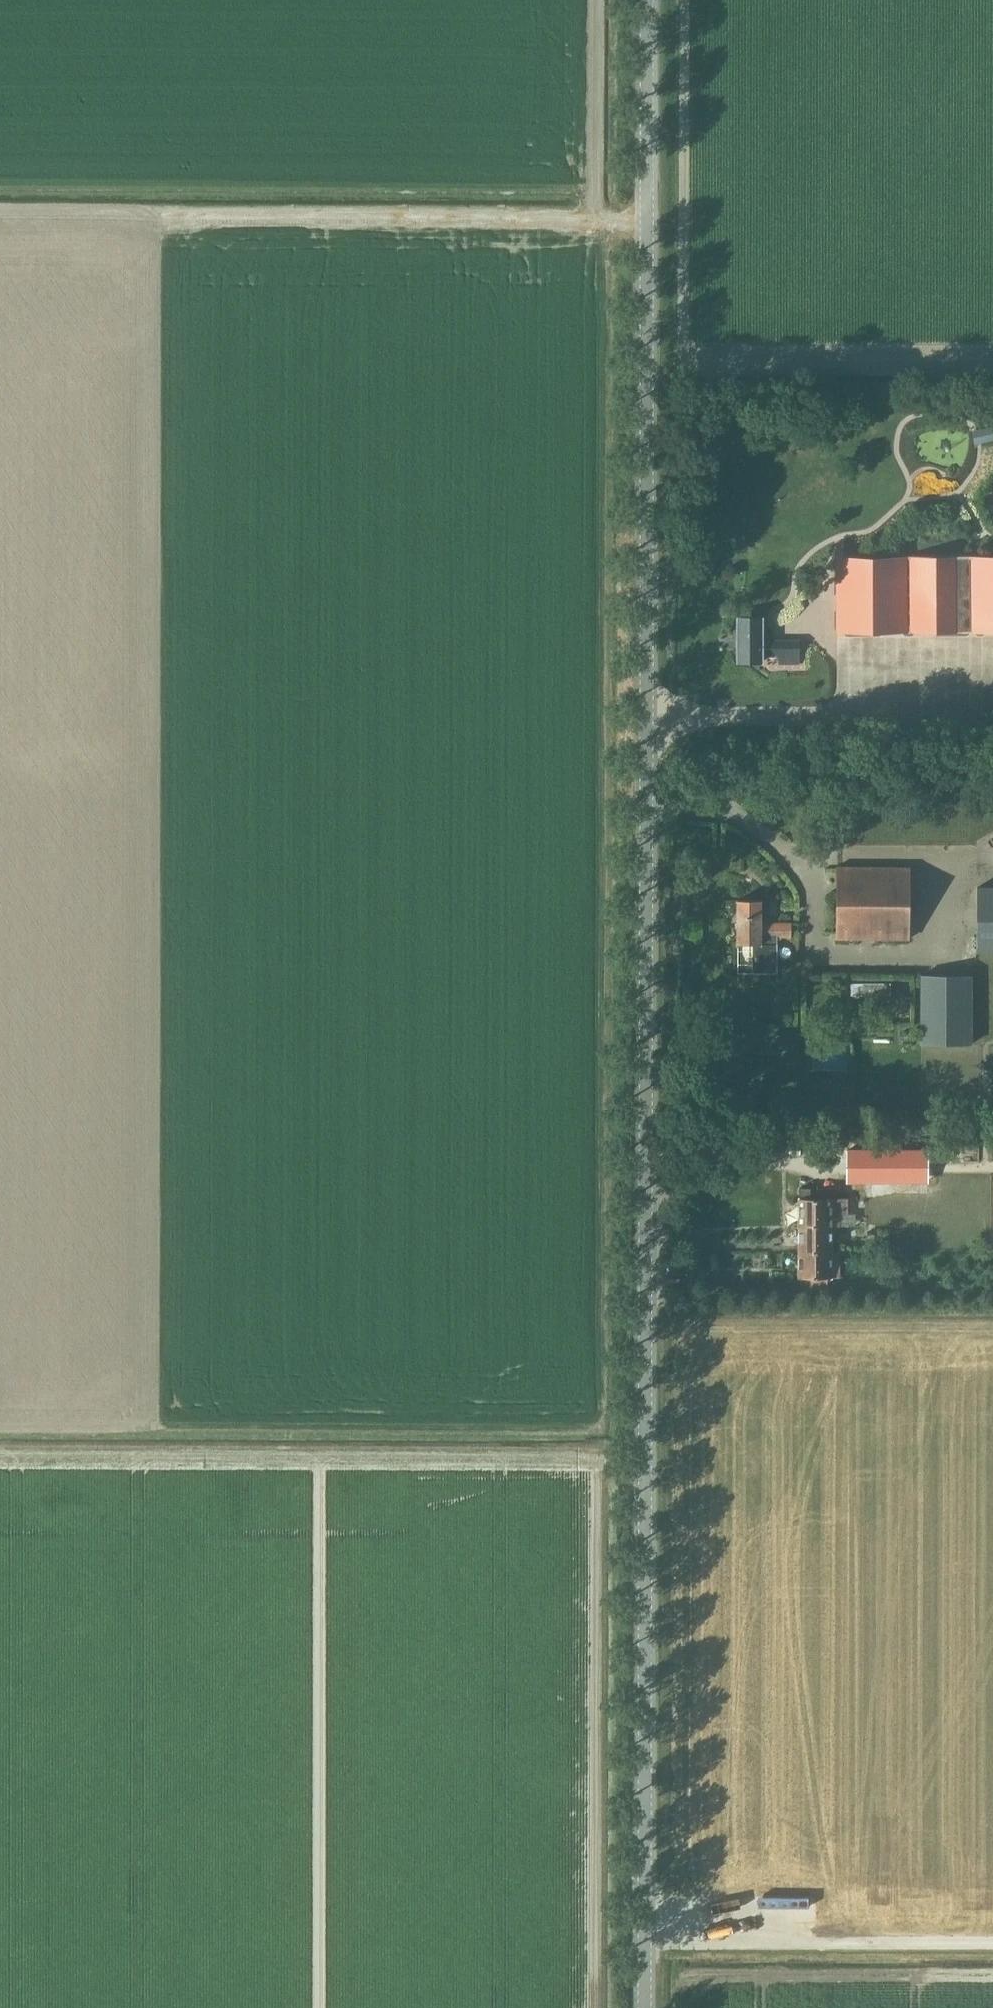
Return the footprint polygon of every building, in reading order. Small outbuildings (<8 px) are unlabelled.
[(943,561),(911,561),(912,633),(943,633),(943,631),(976,631),(975,558),(943,558),(943,561)] [(992,631),(992,558),(975,558),(976,631),(992,631)] [(837,561),(837,633),(912,633),(911,561),(837,561)] [(799,639),(765,639),(765,620),(741,620),(742,665),(766,664),(766,656),(778,656),(778,664),(799,664),(799,639)] [(909,940),(909,868),(838,868),(837,939),(909,940)] [(977,888),(977,953),(992,953),(992,888),(977,888)] [(761,924),(761,901),(738,900),(738,945),(756,945),(756,970),(778,970),(778,937),(791,937),(791,924),(761,924)] [(989,1010),(989,993),(973,993),(973,975),(920,975),(920,1044),(973,1044),(973,1009),(989,1010)] [(848,1150),(848,1180),(929,1180),(929,1150),(848,1150)] [(832,1225),(832,1226),(839,1226),(839,1227),(840,1227),(840,1214),(848,1214),(848,1198),(811,1198),(811,1188),(799,1188),(799,1198),(799,1225),(832,1225)] [(832,1252),(832,1226),(832,1225),(799,1225),(799,1251),(832,1252)] [(832,1278),(832,1252),(799,1251),(799,1278),(803,1278),(803,1293),(828,1293),(828,1278),(832,1278)]
